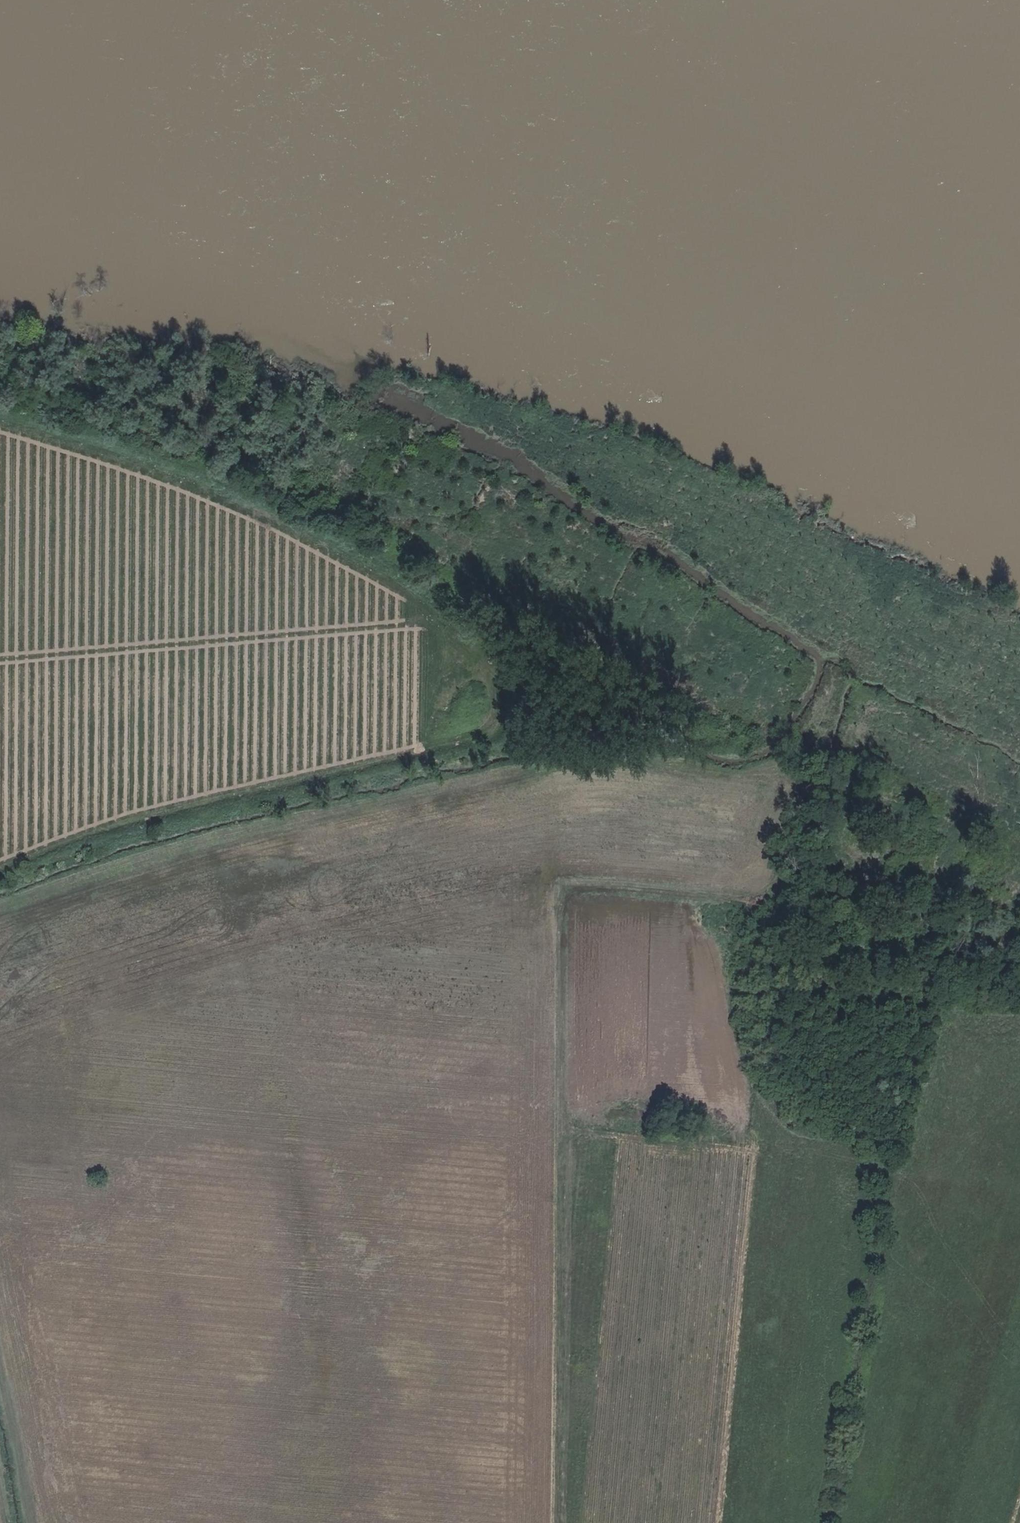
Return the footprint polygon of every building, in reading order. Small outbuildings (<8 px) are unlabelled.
[(92,1170),(88,1171),(82,1173),(84,1183),(94,1180),(92,1170)]
